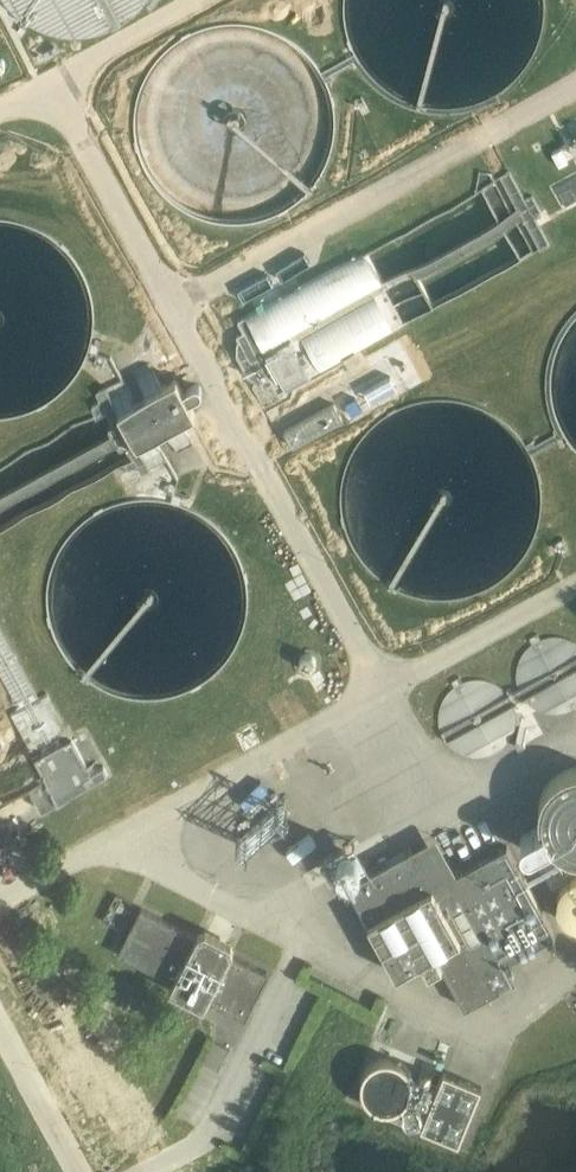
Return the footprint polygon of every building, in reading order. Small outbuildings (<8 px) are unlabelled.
[(23,11),(25,0),(17,0),(23,11)] [(555,188),(566,206),(575,201),(575,177),(555,188)] [(364,251),(239,320),(245,330),(237,335),(241,340),(238,341),(238,355),(249,373),(265,384),(272,379),(278,390),(403,322),(364,251)] [(113,421),(108,423),(120,446),(127,443),(135,457),(124,463),(128,470),(137,465),(143,475),(152,470),(151,467),(166,459),(178,479),(171,501),(180,504),(182,496),(175,493),(179,479),(154,435),(164,429),(177,453),(194,444),(182,422),(196,413),(189,401),(198,395),(199,395),(201,394),(201,393),(202,392),(202,390),(202,389),(202,387),(201,385),(200,384),(198,384),(197,383),(195,384),(193,384),(183,390),(177,377),(162,385),(149,363),(129,374),(141,397),(134,400),(122,378),(96,390),(100,399),(92,403),(96,413),(106,408),(113,421)] [(342,419),(334,404),(284,431),(293,446),(342,419)] [(18,707),(9,712),(35,758),(72,738),(47,692),(39,697),(0,626),(0,675),(18,707)] [(575,691),(575,638),(535,662),(538,667),(498,690),(490,676),(434,709),(462,757),(575,691)] [(42,810),(108,773),(104,765),(91,772),(72,738),(35,758),(46,778),(30,787),(42,810)] [(533,841),(575,852),(575,766),(553,760),(533,841)] [(507,845),(458,872),(437,835),(412,848),(348,883),(397,972),(421,959),(428,972),(443,963),(466,1005),(490,993),(516,978),(506,961),(556,933),(507,845)] [(557,913),(575,920),(575,869),(575,868),(557,913)] [(197,936),(172,923),(143,907),(118,953),(148,968),(173,981),(170,988),(204,1005),(207,999),(245,1018),(269,972),(231,953),(233,950),(231,943),(206,929),(199,932),(197,936)] [(212,1038),(193,1086),(209,1092),(228,1045),(212,1038)] [(360,1096),(424,1117),(429,1103),(426,1102),(437,1066),(376,1046),(360,1096)] [(444,1070),(421,1125),(458,1141),(481,1086),(444,1070)]
